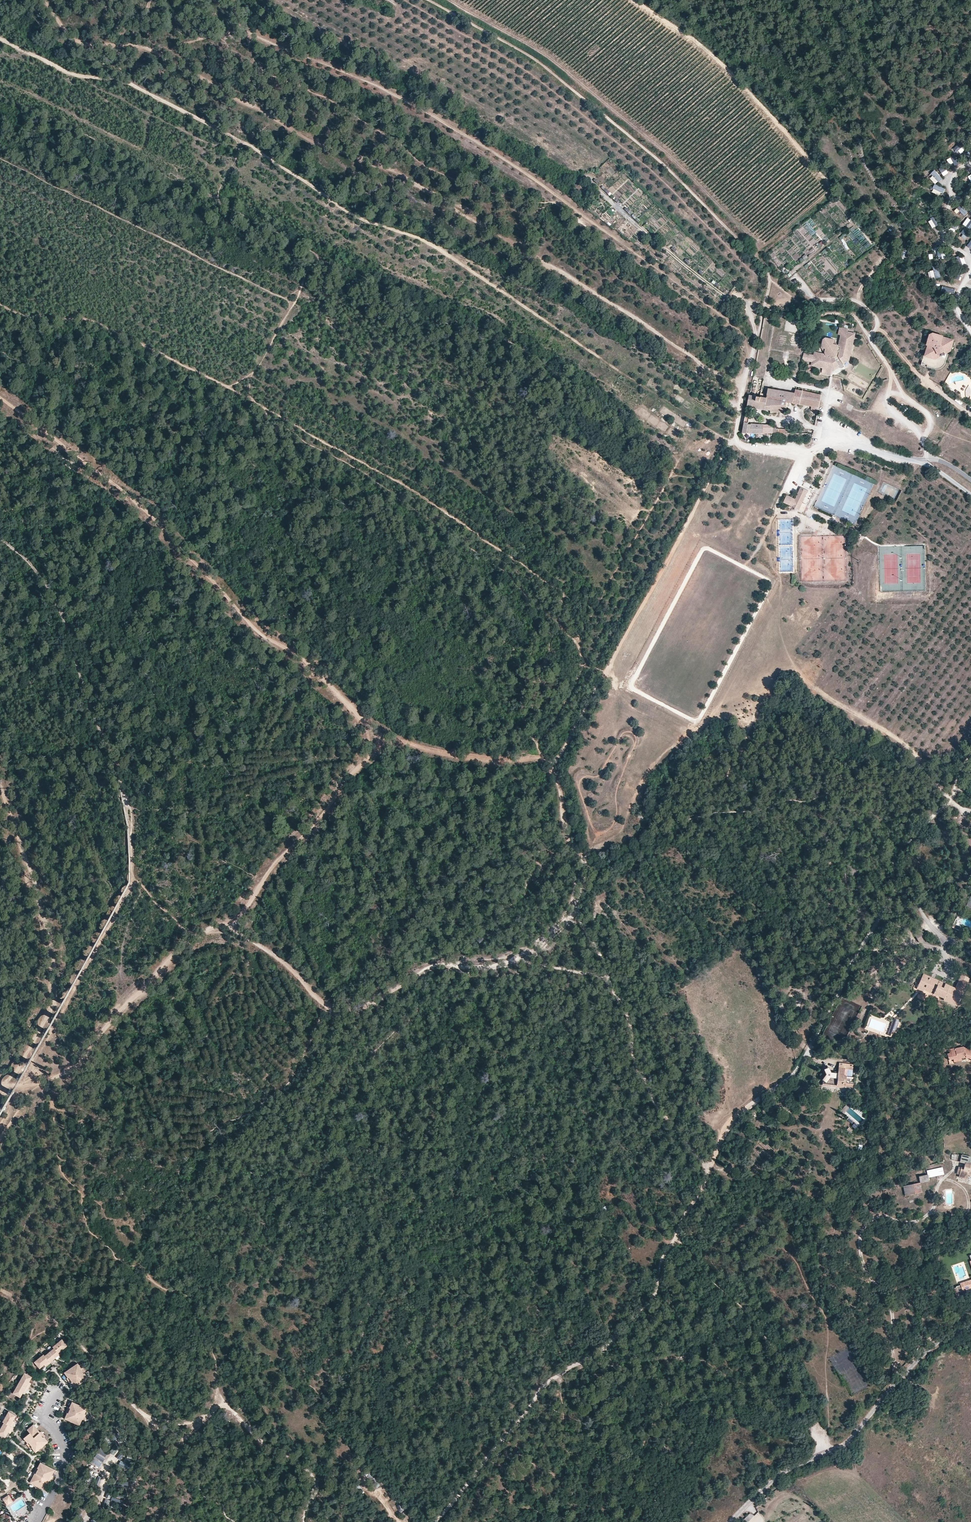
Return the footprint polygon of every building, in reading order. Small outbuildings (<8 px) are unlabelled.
[(959,155),(966,148),(961,142),(954,149),(959,155)] [(955,166),(959,164),(955,155),(947,159),(950,165),(954,163),(955,166)] [(939,169),(944,176),(949,173),(944,166),(939,169)] [(935,170),(929,175),(936,184),(943,179),(935,170)] [(932,192),(942,196),(945,189),(935,185),(932,192)] [(932,228),(939,226),(936,217),(929,220),(932,228)] [(960,235),(965,240),(970,235),(966,230),(960,235)] [(944,247),(937,248),(939,260),(946,258),(944,247)] [(904,260),(909,252),(904,249),(899,257),(904,260)] [(960,267),(965,264),(961,255),(956,258),(960,267)] [(942,287),(941,295),(955,296),(955,288),(942,287)] [(786,319),(784,331),(796,333),(798,322),(786,319)] [(847,332),(848,329),(840,327),(838,334),(841,335),(846,336),(847,332)] [(847,356),(848,350),(851,350),(855,334),(847,332),(846,336),(841,335),(839,344),(840,345),(838,346),(834,340),(826,338),(824,339),(822,347),(826,354),(824,355),(823,354),(815,352),(814,355),(805,353),(804,360),(812,362),(812,365),(823,368),(822,373),(831,375),(832,370),(832,368),(835,368),(838,366),(838,368),(839,368),(842,369),(845,367),(844,364),(843,363),(847,360),(846,357),(847,356)] [(951,350),(953,341),(952,339),(943,337),(943,336),(932,333),(930,334),(927,345),(928,345),(925,354),(924,354),(921,365),(935,369),(938,369),(941,368),(942,368),(944,366),(945,364),(946,362),(949,350),(951,350)] [(849,361),(851,350),(848,350),(847,356),(846,357),(847,360),(843,363),(844,364),(849,361)] [(821,395),(796,389),(795,393),(768,388),(767,398),(764,398),(765,394),(761,393),(760,397),(749,395),(746,415),(750,416),(751,416),(752,411),(753,407),(765,409),(771,410),(771,412),(787,411),(787,402),(803,405),(811,406),(810,412),(818,413),(821,395)] [(787,433),(787,429),(776,429),(776,428),(772,428),(772,425),(748,424),(748,422),(744,422),(742,433),(748,433),(771,433),(787,433)] [(799,509),(808,490),(801,487),(795,499),(787,495),(784,502),(790,505),(792,506),(799,509)] [(790,559),(782,561),(784,573),(792,571),(790,559)] [(952,927),(959,931),(961,927),(956,925),(958,920),(956,919),(952,927)] [(919,942),(925,939),(921,931),(914,935),(919,942)] [(882,965),(878,960),(867,969),(868,971),(866,973),(868,976),(882,965)] [(942,982),(923,974),(918,985),(925,988),(924,989),(944,999),(943,1000),(953,1004),(955,999),(959,1001),(967,983),(959,980),(955,988),(945,984),(944,985),(941,984),(942,982)] [(967,983),(969,978),(961,975),(959,980),(967,983)] [(898,1023),(899,1019),(895,1018),(892,1021),(891,1026),(894,1027),(892,1032),(894,1033),(894,1031),(896,1031),(898,1023)] [(947,1054),(948,1060),(952,1059),(957,1058),(957,1059),(961,1058),(966,1057),(970,1059),(970,1050),(963,1047),(955,1049),(954,1048),(948,1049),(949,1053),(947,1054)] [(824,1074),(820,1074),(820,1079),(822,1079),(821,1080),(823,1081),(822,1085),(831,1086),(831,1085),(842,1086),(843,1082),(848,1083),(847,1087),(853,1087),(854,1080),(854,1078),(854,1077),(852,1077),(844,1076),(845,1069),(853,1070),(853,1065),(839,1063),(838,1073),(836,1073),(836,1077),(832,1077),(833,1072),(831,1072),(829,1067),(823,1069),(824,1071),(824,1074)] [(831,1085),(831,1086),(822,1085),(822,1089),(842,1092),(842,1090),(852,1091),(853,1087),(847,1087),(848,1083),(843,1082),(842,1086),(831,1085)] [(970,1165),(970,1162),(970,1160),(970,1157),(962,1155),(960,1162),(965,1163),(964,1168),(961,1167),(961,1168),(958,1167),(956,1174),(959,1174),(958,1177),(967,1179),(968,1174),(970,1175),(970,1165)] [(928,1174),(928,1177),(944,1174),(942,1167),(927,1171),(928,1174)] [(928,1177),(928,1174),(919,1176),(920,1183),(929,1181),(928,1177)] [(903,1186),(905,1195),(922,1192),(920,1183),(903,1186)] [(960,1285),(956,1286),(957,1287),(953,1288),(956,1297),(967,1293),(966,1289),(970,1287),(970,1282),(960,1285)] [(50,1362),(59,1355),(58,1353),(63,1349),(67,1346),(66,1344),(66,1343),(64,1340),(63,1341),(62,1339),(53,1347),(54,1348),(45,1356),(43,1354),(34,1362),(36,1364),(35,1364),(38,1367),(40,1369),(44,1365),(49,1361),(50,1362)] [(88,1378),(85,1373),(84,1374),(81,1369),(81,1368),(78,1363),(72,1367),(72,1366),(69,1368),(69,1369),(64,1372),(68,1378),(69,1377),(72,1382),(71,1382),(71,1383),(75,1388),(88,1378)] [(29,1382),(32,1377),(30,1376),(30,1375),(27,1373),(27,1374),(25,1372),(13,1393),(20,1397),(23,1392),(29,1382)] [(25,1394),(31,1383),(29,1382),(23,1392),(25,1394)] [(85,1414),(87,1408),(72,1402),(70,1407),(69,1407),(70,1408),(68,1413),(67,1413),(64,1419),(70,1421),(70,1422),(73,1423),(74,1423),(79,1425),(82,1420),(82,1419),(81,1419),(83,1414),(84,1414),(85,1414)] [(16,1415),(9,1411),(3,1422),(4,1423),(0,1429),(0,1435),(3,1436),(5,1437),(8,1432),(11,1427),(10,1426),(13,1421),(16,1415)] [(43,1446),(48,1441),(44,1437),(43,1437),(39,1433),(40,1432),(33,1424),(27,1430),(30,1433),(23,1438),(27,1443),(28,1443),(32,1447),(31,1447),(32,1448),(35,1452),(40,1448),(41,1449),(44,1446),(43,1446)] [(100,1469),(104,1465),(96,1457),(92,1461),(100,1469)] [(52,1475),(55,1470),(40,1462),(37,1468),(38,1468),(36,1474),(35,1473),(30,1482),(36,1485),(35,1486),(39,1487),(45,1490),(49,1481),(48,1480),(51,1475),(52,1475)] [(12,1502),(9,1499),(8,1500),(7,1498),(6,1499),(5,1497),(2,1499),(7,1505),(12,1502)] [(547,1517),(549,1514),(542,1508),(539,1512),(547,1517)] [(750,1512),(742,1519),(745,1521),(765,1521),(757,1512),(753,1516),(750,1512)]
